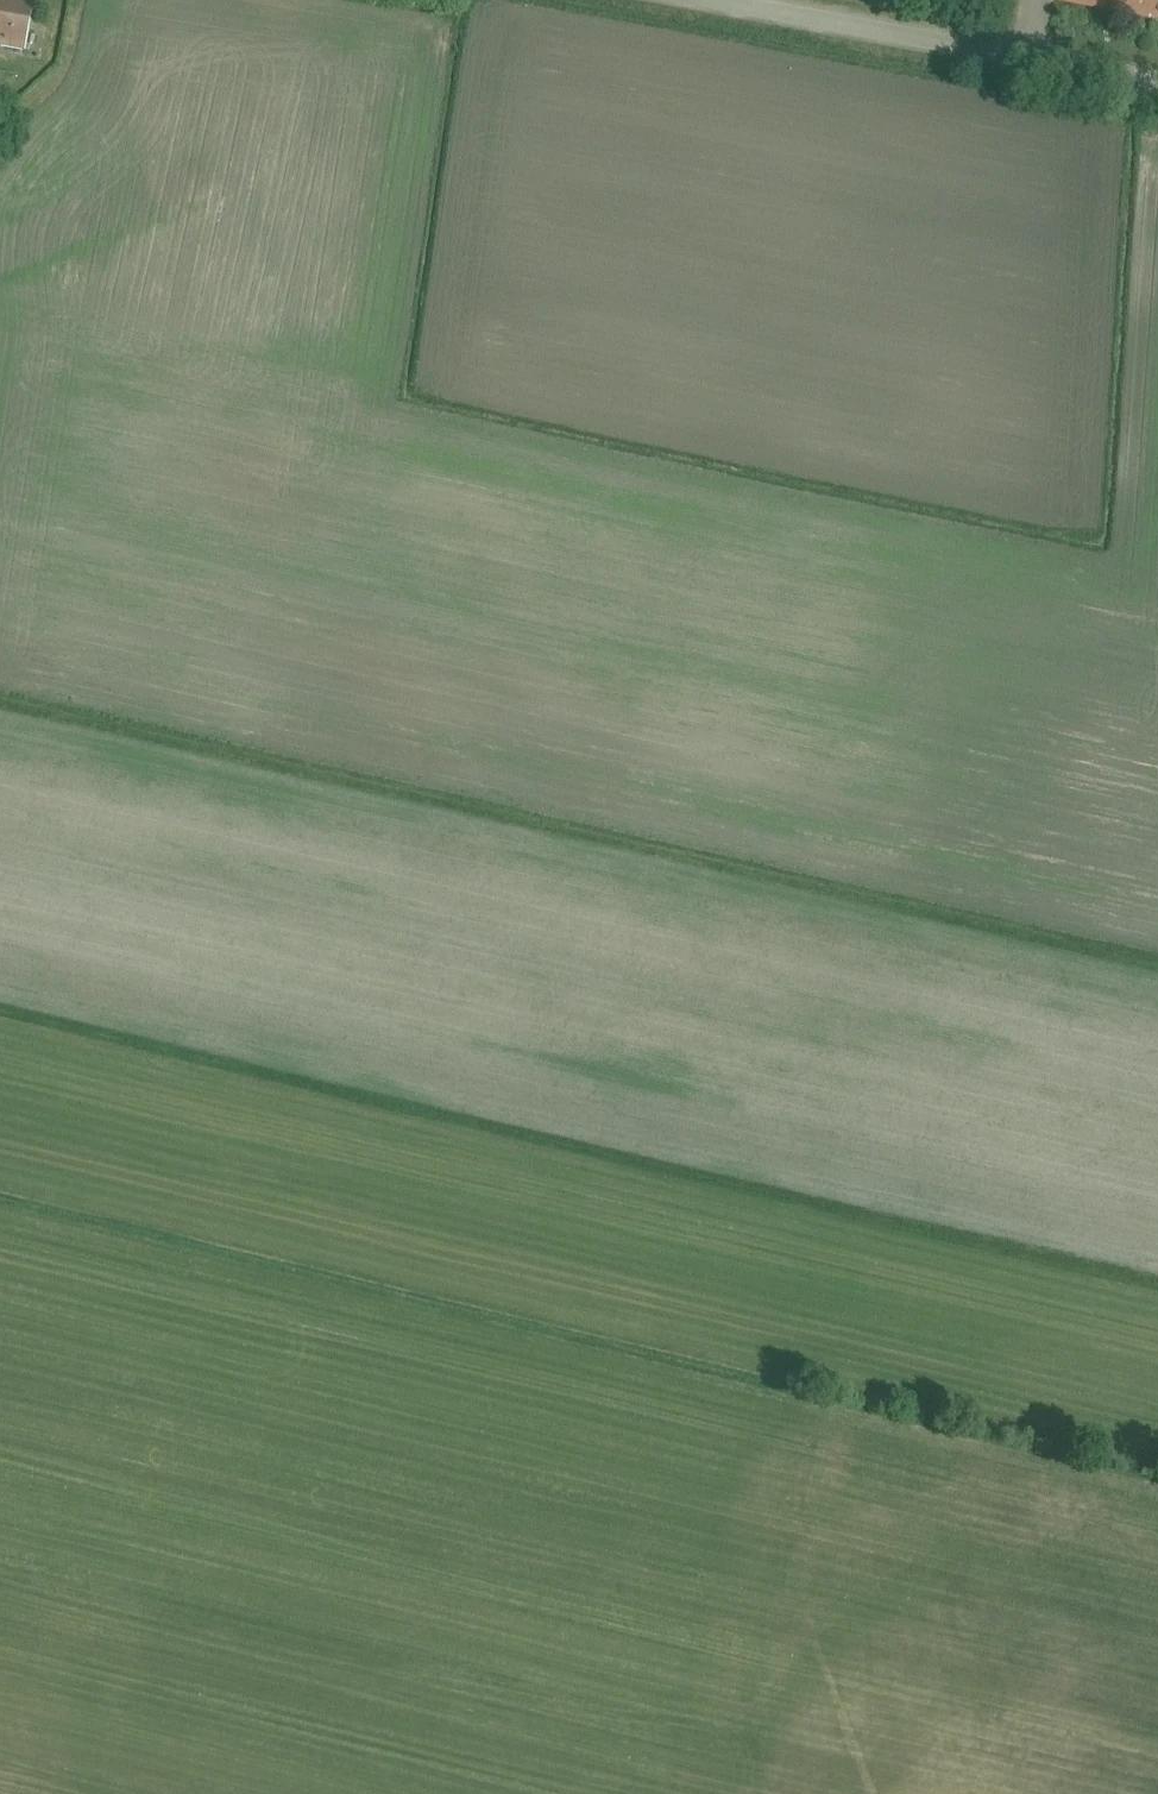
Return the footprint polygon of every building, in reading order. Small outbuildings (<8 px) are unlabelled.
[(33,54),(43,5),(22,0),(0,0),(0,47),(33,54)] [(1055,4),(1157,25),(1157,0),(1056,0),(1055,4)]
